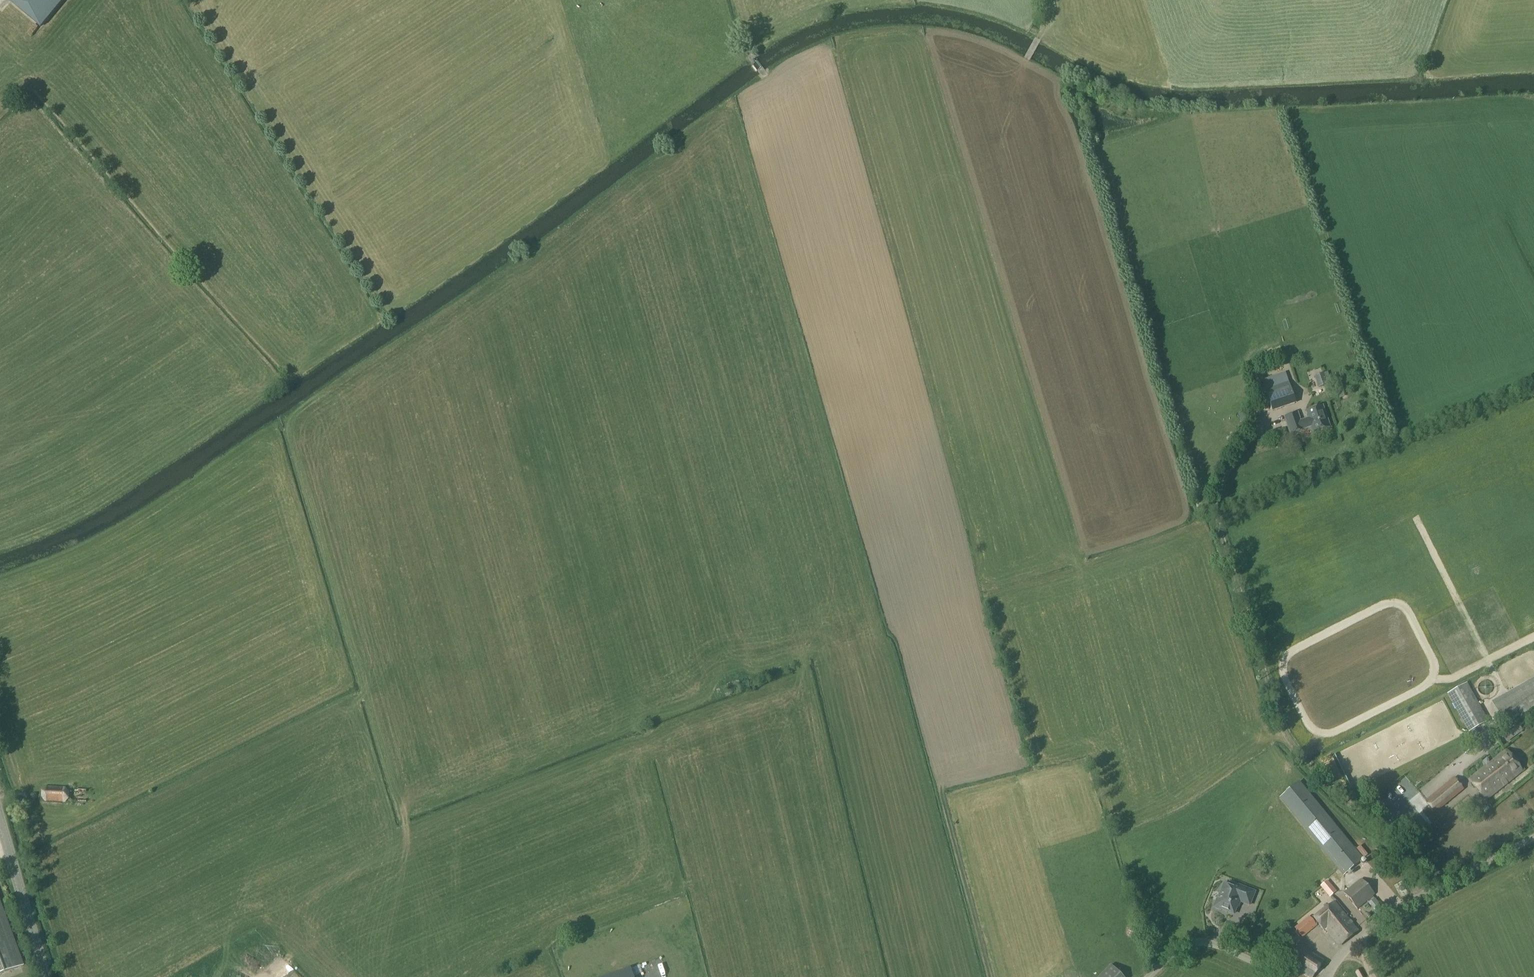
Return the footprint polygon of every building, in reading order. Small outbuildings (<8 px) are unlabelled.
[(8,1),(40,27),(63,0),(8,0),(8,1)] [(1324,372),(1315,375),(1319,387),(1328,384),(1324,372)] [(1295,404),(1288,383),(1265,391),(1272,412),(1295,404)] [(1298,413),(1285,417),(1291,435),(1304,430),(1303,429),(1310,427),(1312,433),(1330,427),(1323,406),(1305,412),(1307,418),(1300,420),(1298,413)] [(738,679),(722,685),(725,695),(742,689),(738,679)] [(1491,703),(1507,731),(1533,714),(1533,679),(1491,703)] [(1466,685),(1448,695),(1469,732),(1487,722),(1466,685)] [(1506,751),(1470,780),(1486,800),(1523,772),(1506,751)] [(1455,779),(1433,798),(1442,808),(1464,789),(1455,779)] [(1296,784),(1277,800),(1344,876),(1362,859),(1296,784)] [(47,787),(41,791),(41,798),(46,803),(66,804),(69,800),(70,792),(65,788),(47,787)] [(1368,857),(1360,863),(1364,869),(1372,863),(1368,857)] [(1362,879),(1344,893),(1358,910),(1375,896),(1362,879)] [(1328,881),(1321,887),(1330,898),(1337,892),(1328,881)] [(1216,902),(1214,906),(1215,908),(1219,909),(1221,909),(1233,913),(1235,908),(1234,907),(1237,900),(1249,904),(1254,891),(1229,882),(1227,886),(1223,884),(1220,893),(1221,893),(1219,901),(1217,901),(1216,902)] [(1335,903),(1315,919),(1323,930),(1325,929),(1339,946),(1358,931),(1335,903)] [(23,967),(0,906),(0,976),(23,967)] [(1309,917),(1295,929),(1302,938),(1317,925),(1317,923),(1313,917),(1311,919),(1309,917)] [(1289,964),(1309,976),(1313,976),(1323,961),(1300,947),(1289,964)] [(1100,976),(1123,976),(1111,966),(1100,976)]
